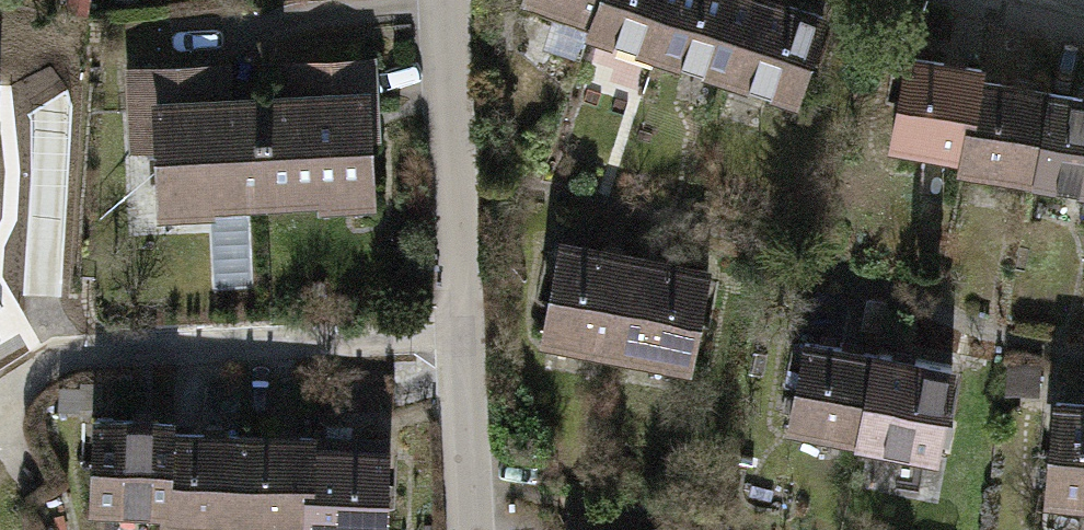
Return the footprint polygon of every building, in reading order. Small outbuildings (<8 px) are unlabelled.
[(600,0),(533,0),(531,8),(591,26),(600,0)] [(673,0),(600,0),(591,26),(657,48),(673,0)] [(750,0),(673,0),(657,48),(726,71),(750,0)] [(726,71),(799,95),(825,17),(775,0),(750,0),(726,71)] [(964,154),(976,80),(979,68),(909,56),(894,142),(964,154)] [(308,90),(308,99),(368,95),(367,61),(288,65),(291,84),(308,90)] [(135,109),(159,108),(207,105),(205,66),(133,70),(135,109)] [(1035,177),(1049,93),(976,80),(964,154),(962,165),(1035,177)] [(1035,177),(1083,185),(1083,98),(1049,93),(1035,177)] [(373,184),(368,95),(308,99),(260,102),(266,198),(328,194),(327,187),(373,184)] [(260,102),(207,105),(159,108),(164,194),(207,192),(207,201),(266,198),(260,102)] [(543,332),(617,346),(634,258),(560,244),(543,332)] [(707,272),(634,258),(617,346),(690,360),(707,272)] [(792,426),(860,439),(876,357),(808,344),(792,426)] [(948,371),(876,357),(860,439),(932,453),(948,371)] [(1083,497),(1083,406),(1059,403),(1049,493),(1083,497)] [(96,499),(165,502),(168,431),(169,419),(100,417),(96,499)] [(241,434),(168,431),(165,502),(165,517),(237,520),(241,434)] [(311,437),(241,434),(237,520),(307,523),(311,437)] [(311,437),(307,523),(307,529),(381,529),(385,440),(311,437)]
